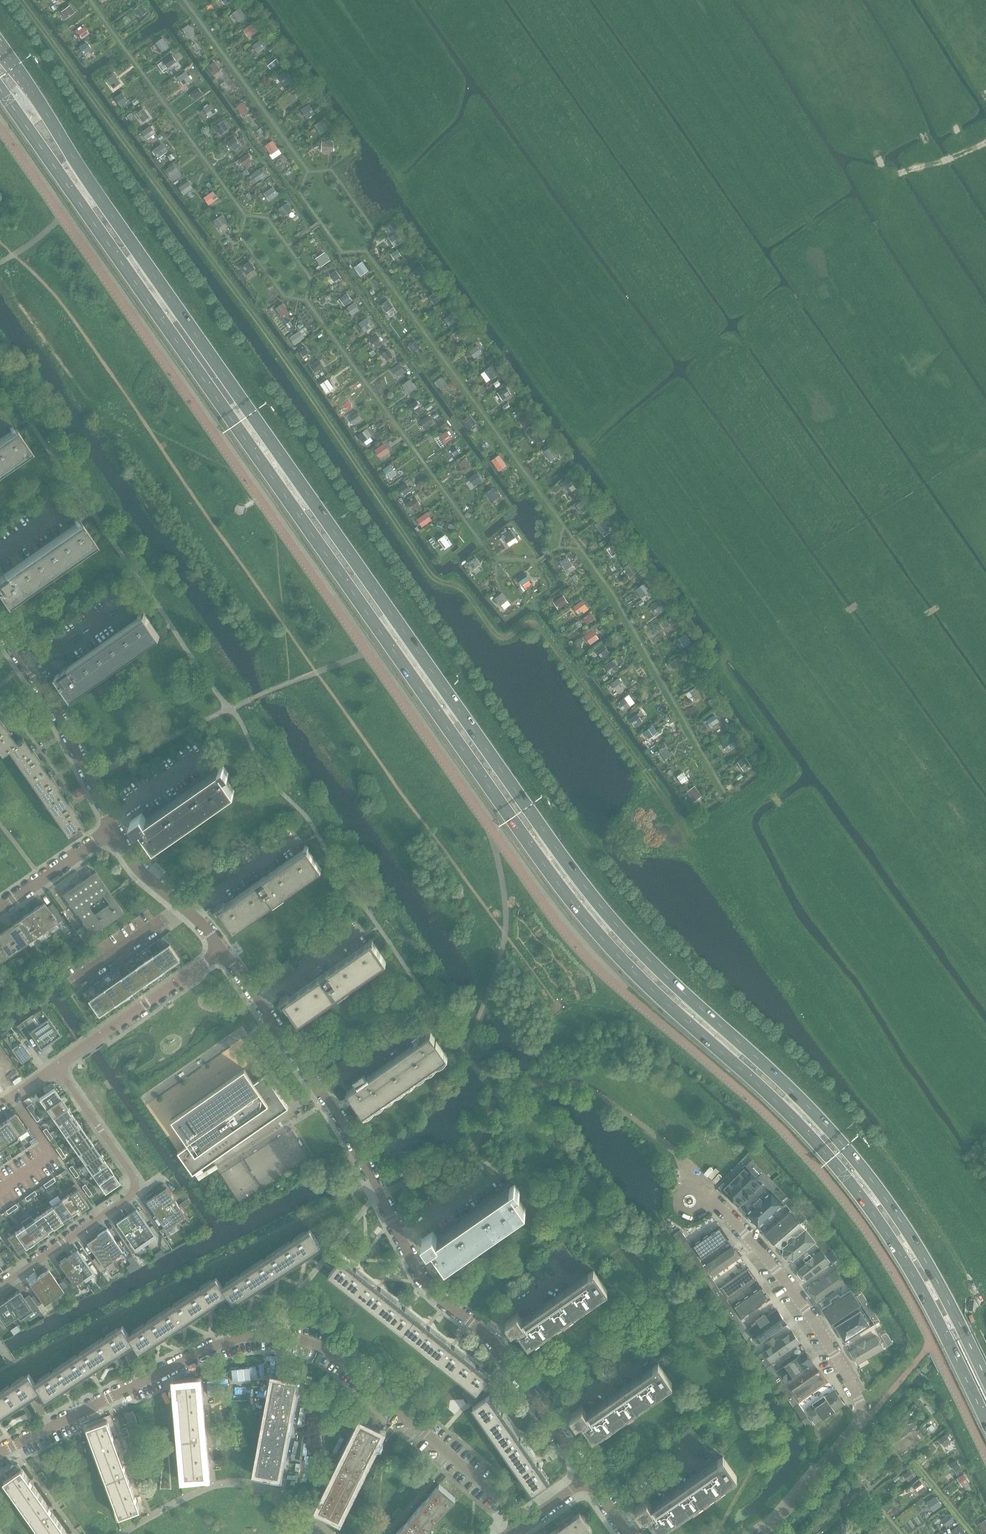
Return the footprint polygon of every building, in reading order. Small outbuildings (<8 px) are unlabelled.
[(149,13),(141,3),(134,9),(141,19),(149,13)] [(70,5),(61,11),(66,19),(75,12),(70,5)] [(233,14),(240,22),(247,17),(240,8),(233,14)] [(246,28),(252,35),(258,30),(253,23),(246,28)] [(182,29),(189,38),(196,33),(189,24),(182,29)] [(77,33),(81,39),(90,33),(84,26),(79,30),(77,29),(74,31),(77,33)] [(156,43),(163,52),(170,47),(164,38),(156,43)] [(258,53),(267,46),(261,39),(253,46),(258,53)] [(92,49),(86,42),(79,47),(85,55),(92,49)] [(172,55),(163,61),(167,67),(176,61),(172,55)] [(268,61),(273,67),(279,62),(274,55),(268,61)] [(221,71),(214,62),(207,67),(214,76),(221,71)] [(193,79),(186,70),(179,75),(186,84),(193,79)] [(285,85),(292,79),(285,71),(278,76),(285,85)] [(115,74),(107,80),(114,89),(121,83),(115,74)] [(204,94),(199,86),(192,91),(197,99),(204,94)] [(291,92),(295,98),(302,94),(297,87),(291,92)] [(129,101),(123,92),(115,97),(121,106),(129,101)] [(249,110),(243,101),(236,107),(242,115),(249,110)] [(218,113),(211,103),(203,109),(210,118),(218,113)] [(308,119),(316,113),(309,104),(302,109),(308,119)] [(151,117),(145,108),(137,113),(144,122),(151,117)] [(216,127),(222,135),(230,129),(225,121),(216,127)] [(327,128),(321,121),(317,124),(322,131),(327,128)] [(147,139),(156,133),(151,126),(142,132),(147,139)] [(242,145),(235,136),(228,142),(235,151),(242,145)] [(265,148),(272,155),(277,149),(271,142),(265,148)] [(334,152),(334,142),(322,142),(322,152),(334,152)] [(159,158),(168,151),(162,144),(153,150),(159,158)] [(245,166),(254,160),(248,153),(240,159),(245,166)] [(172,177),(179,171),(174,164),(167,170),(172,177)] [(265,177),(260,170),(253,174),(258,181),(265,177)] [(188,181),(179,187),(185,195),(194,188),(188,181)] [(279,194),(273,187),(265,193),(270,200),(279,194)] [(213,191),(204,197),(210,205),(219,198),(213,191)] [(278,209),(283,215),(290,210),(286,203),(278,209)] [(228,222),(223,215),(214,221),(219,228),(228,222)] [(395,247),(403,241),(397,232),(389,237),(395,247)] [(395,260),(402,256),(398,249),(391,254),(395,260)] [(319,259),(323,266),(331,261),(326,254),(319,259)] [(246,275),(255,269),(250,261),(241,267),(246,275)] [(357,271),(361,277),(369,272),(364,265),(357,271)] [(420,277),(427,272),(422,265),(414,270),(420,277)] [(342,277),(335,268),(328,274),(334,282),(342,277)] [(432,296),(437,302),(443,298),(439,291),(432,296)] [(353,301),(347,293),(340,299),(345,306),(353,301)] [(381,305),(387,312),(394,307),(389,300),(381,305)] [(360,310),(355,302),(347,308),(353,315),(360,310)] [(290,312),(283,303),(276,308),(282,317),(290,312)] [(450,327),(457,322),(451,314),(444,319),(450,327)] [(373,327),(366,318),(359,323),(365,332),(373,327)] [(455,332),(460,339),(468,334),(462,327),(455,332)] [(301,341),(296,334),(290,338),(295,345),(301,341)] [(384,343),(377,334),(370,339),(376,348),(384,343)] [(419,345),(415,341),(409,346),(412,350),(419,345)] [(304,345),(298,349),(303,357),(309,353),(304,345)] [(477,345),(469,351),(475,358),(483,353),(477,345)] [(394,357),(388,350),(382,354),(388,361),(394,357)] [(315,373),(325,367),(320,360),(310,366),(315,373)] [(407,373),(400,364),(392,369),(399,378),(407,373)] [(485,371),(491,380),(499,374),(492,365),(485,371)] [(436,381),(442,390),(449,386),(442,377),(436,381)] [(417,388),(410,379),(403,385),(409,393),(417,388)] [(336,387),(331,380),(326,384),(330,390),(336,387)] [(498,393),(503,400),(512,394),(507,387),(498,393)] [(343,405),(347,412),(354,407),(350,400),(343,405)] [(410,404),(415,411),(421,407),(416,400),(410,404)] [(353,425),(362,419),(357,412),(348,417),(353,425)] [(523,417),(528,423),(532,421),(527,414),(523,417)] [(428,416),(420,422),(423,427),(432,422),(428,416)] [(476,424),(470,416),(463,421),(469,429),(476,424)] [(11,422),(8,417),(0,422),(0,429),(0,430),(11,422)] [(2,467),(29,448),(15,428),(0,438),(0,469),(2,467)] [(372,436),(367,429),(358,435),(363,442),(372,436)] [(530,435),(536,443),(544,438),(538,429),(530,435)] [(445,441),(440,434),(433,439),(438,446),(445,441)] [(390,451),(385,443),(376,450),(381,457),(390,451)] [(558,455),(551,446),(544,452),(551,460),(558,455)] [(506,464),(499,456),(492,461),(499,469),(506,464)] [(465,459),(459,463),(463,469),(469,465),(465,459)] [(397,474),(391,464),(383,470),(390,479),(397,474)] [(476,473),(469,478),(475,485),(482,480),(476,473)] [(564,490),(573,483),(568,477),(559,483),(564,490)] [(403,497),(412,490),(406,483),(398,489),(403,497)] [(500,497),(494,487),(485,493),(488,497),(490,496),(493,502),(500,497)] [(51,503),(62,496),(59,490),(48,498),(51,503)] [(55,508),(65,500),(62,496),(51,503),(55,508)] [(412,510),(421,504),(416,497),(407,503),(412,510)] [(58,512),(69,505),(65,500),(55,508),(58,512)] [(579,504),(583,510),(589,506),(585,500),(579,504)] [(61,517),(72,510),(69,505),(58,512),(61,517)] [(65,523),(76,515),(72,510),(61,517),(65,523)] [(423,527),(432,520),(427,513),(418,519),(423,527)] [(595,524),(601,533),(609,528),(603,519),(595,524)] [(72,557),(94,541),(80,521),(4,573),(2,570),(0,566),(0,596),(5,603),(19,594),(20,595),(22,594),(21,592),(72,557)] [(510,530),(502,536),(506,541),(514,536),(510,530)] [(451,544),(445,536),(439,540),(445,548),(451,544)] [(617,540),(610,546),(617,556),(625,550),(617,540)] [(573,565),(567,557),(560,562),(566,570),(573,565)] [(468,562),(474,570),(481,565),(476,558),(468,562)] [(625,568),(631,576),(639,571),(632,562),(625,568)] [(526,573),(517,579),(522,586),(530,580),(526,573)] [(116,596),(127,588),(123,583),(112,591),(116,596)] [(636,590),(641,596),(649,591),(644,584),(636,590)] [(119,601),(130,593),(127,588),(116,596),(119,601)] [(508,600),(502,592),(495,598),(501,605),(508,600)] [(123,606),(133,598),(130,593),(119,601),(123,606)] [(560,609),(569,602),(564,596),(555,602),(560,609)] [(126,610),(137,603),(133,598),(123,606),(126,610)] [(590,609),(583,600),(574,607),(579,614),(583,610),(585,613),(590,609)] [(651,605),(658,614),(665,609),(659,600),(651,605)] [(130,615),(140,608),(137,603),(126,610),(130,615)] [(591,613),(583,619),(587,624),(595,619),(591,613)] [(86,685),(136,650),(159,634),(144,614),(68,666),(66,663),(67,663),(64,658),(49,659),(56,670),(58,669),(61,672),(55,676),(69,696),(83,687),(84,688),(87,687),(86,685)] [(667,619),(672,626),(678,621),(673,614),(667,619)] [(598,640),(591,632),(585,637),(591,645),(598,640)] [(686,634),(678,639),(684,647),(692,642),(686,634)] [(596,649),(603,658),(610,653),(604,644),(596,649)] [(669,662),(675,671),(682,666),(676,658),(669,662)] [(619,669),(612,660),(605,666),(611,675),(619,669)] [(626,687),(619,677),(611,683),(618,692),(626,687)] [(703,695),(696,686),(690,691),(696,700),(703,695)] [(631,706),(625,697),(618,703),(624,711),(631,706)] [(642,721),(637,714),(630,719),(635,726),(642,721)] [(706,720),(711,727),(720,722),(715,714),(706,720)] [(5,726),(0,721),(0,753),(1,754),(7,750),(16,742),(7,732),(8,731),(5,726)] [(653,726),(645,732),(649,738),(657,732),(653,726)] [(724,742),(729,750),(736,745),(731,737),(724,742)] [(41,760),(32,748),(30,749),(22,738),(16,742),(7,750),(28,779),(43,768),(39,762),(41,760)] [(671,753),(666,747),(659,751),(664,758),(671,753)] [(752,765),(745,756),(738,762),(744,771),(752,765)] [(155,846),(219,801),(234,791),(224,777),(229,773),(224,766),(147,819),(142,813),(131,821),(143,838),(147,835),(155,846)] [(57,787),(58,786),(50,773),(48,775),(43,768),(28,779),(46,805),(61,794),(57,787)] [(689,780),(683,772),(677,776),(683,784),(689,780)] [(694,787),(688,791),(694,800),(700,795),(694,787)] [(76,812),(72,805),(67,799),(65,800),(61,794),(46,805),(66,835),(67,834),(78,827),(82,824),(74,813),(76,812)] [(83,834),(78,827),(67,834),(72,842),(83,834)] [(235,928),(293,888),(321,868),(307,848),(225,904),(223,901),(215,907),(219,913),(222,910),(235,928)] [(231,876),(225,866),(219,870),(226,880),(231,876)] [(226,880),(219,870),(214,873),(221,883),(226,880)] [(116,907),(108,895),(111,894),(95,872),(62,894),(76,914),(77,913),(83,921),(82,922),(91,935),(124,913),(118,905),(116,907)] [(221,883),(214,873),(209,876),(215,887),(221,883)] [(215,887),(209,876),(204,880),(210,890),(215,887)] [(210,890),(204,880),(199,883),(205,893),(210,890)] [(47,907),(45,904),(44,903),(34,910),(46,928),(48,930),(58,923),(58,922),(63,919),(52,903),(47,907)] [(46,928),(34,910),(27,914),(24,916),(37,935),(46,928)] [(37,935),(24,916),(14,923),(27,941),(37,935)] [(27,941),(14,923),(4,930),(17,948),(27,941)] [(4,930),(0,933),(0,946),(7,955),(17,948),(4,930)] [(156,975),(164,970),(172,964),(181,958),(168,941),(164,936),(156,941),(148,947),(140,952),(132,958),(125,963),(117,969),(109,974),(101,980),(93,985),(85,991),(101,1014),(109,1008),(117,1003),(125,997),(133,992),(141,986),(149,981),(156,975)] [(299,1021),(386,961),(372,941),(290,997),(288,994),(280,1000),(283,1006),(287,1003),(299,1021)] [(296,969),(289,959),(284,962),(291,973),(296,969)] [(291,973),(284,962),(279,966),(285,976),(291,973)] [(285,976),(279,966),(274,969),(280,980),(285,976)] [(280,980),(274,969),(269,972),(275,983),(280,980)] [(275,983),(269,972),(263,976),(270,986),(275,983)] [(60,1035),(41,1008),(21,1021),(40,1049),(60,1035)] [(31,1055),(10,1027),(1,1034),(21,1062),(31,1055)] [(363,1114),(436,1064),(447,1056),(431,1032),(428,1034),(427,1032),(421,1037),(419,1035),(417,1037),(418,1038),(416,1039),(417,1042),(369,1075),(368,1073),(365,1068),(354,1075),(358,1081),(358,1083),(347,1090),(363,1114)] [(1,1076),(11,1069),(0,1053),(0,1074),(1,1076)] [(257,1129),(289,1107),(280,1094),(266,1074),(254,1082),(245,1069),(172,1120),(189,1144),(178,1152),(193,1173),(208,1163),(257,1129)] [(60,1097),(54,1088),(39,1098),(45,1108),(60,1097)] [(52,1117),(67,1107),(60,1097),(45,1108),(52,1117)] [(73,1116),(67,1107),(52,1117),(58,1127),(73,1116)] [(26,1129),(18,1118),(15,1114),(6,1120),(17,1136),(26,1129)] [(73,1116),(58,1127),(65,1136),(80,1125),(73,1116)] [(6,1120),(0,1124),(0,1131),(8,1143),(18,1136),(17,1136),(6,1120)] [(71,1145),(86,1135),(80,1125),(65,1136),(71,1145)] [(0,1131),(0,1149),(8,1143),(0,1131)] [(78,1155),(93,1144),(86,1135),(71,1145),(78,1155)] [(84,1164),(100,1154),(93,1144),(78,1155),(84,1164)] [(91,1174),(106,1163),(100,1154),(84,1164),(91,1174)] [(112,1172),(106,1163),(91,1174),(97,1183),(112,1172)] [(763,1171),(756,1163),(751,1168),(759,1175),(763,1171)] [(65,1169),(57,1175),(59,1179),(67,1173),(65,1169)] [(739,1205),(763,1181),(750,1169),(727,1192),(739,1205)] [(104,1192),(119,1182),(112,1172),(97,1183),(104,1192)] [(782,1191),(773,1181),(769,1185),(778,1195),(782,1191)] [(66,1189),(69,1194),(80,1209),(80,1210),(88,1205),(85,1200),(86,1199),(75,1183),(66,1189)] [(446,1264),(511,1219),(525,1209),(516,1195),(520,1192),(516,1186),(514,1188),(512,1185),(438,1238),(433,1231),(422,1239),(428,1248),(434,1256),(438,1253),(446,1264)] [(186,1215),(166,1187),(157,1194),(157,1195),(176,1222),(186,1215)] [(758,1224),(781,1203),(768,1190),(746,1211),(758,1224)] [(790,1199),(783,1191),(778,1196),(785,1203),(790,1199)] [(80,1209),(69,1194),(61,1200),(72,1215),(78,1210),(80,1209)] [(157,1194),(147,1201),(166,1229),(176,1222),(157,1195),(157,1194)] [(72,1215),(61,1200),(52,1206),(63,1221),(72,1215)] [(799,1210),(790,1200),(786,1203),(795,1214),(799,1210)] [(63,1221),(52,1206),(43,1213),(53,1228),(63,1221)] [(423,1214),(423,1213),(418,1206),(409,1213),(414,1220),(423,1214)] [(137,1208),(127,1215),(129,1218),(148,1244),(158,1238),(139,1211),(137,1208)] [(807,1218),(800,1210),(795,1214),(802,1222),(807,1218)] [(798,1222),(788,1211),(764,1233),(774,1243),(798,1222)] [(53,1228),(43,1213),(33,1219),(44,1235),(48,1231),(48,1232),(52,1229),(53,1228)] [(127,1215),(117,1222),(120,1225),(138,1251),(148,1244),(129,1218),(127,1215)] [(44,1235),(33,1219),(24,1226),(34,1241),(44,1235)] [(34,1241),(24,1226),(14,1232),(25,1248),(26,1247),(34,1241)] [(25,1248),(14,1232),(11,1228),(2,1234),(14,1250),(14,1249),(15,1249),(18,1253),(25,1248)] [(718,1228),(693,1245),(702,1258),(727,1240),(718,1228)] [(122,1239),(117,1242),(107,1229),(98,1235),(113,1258),(114,1258),(123,1252),(127,1257),(132,1253),(122,1239)] [(814,1241),(804,1229),(779,1250),(789,1262),(814,1241)] [(823,1238),(816,1229),(811,1234),(818,1242),(823,1238)] [(290,1266),(321,1246),(317,1241),(320,1239),(316,1233),(314,1235),(310,1230),(279,1250),(290,1266)] [(113,1258),(98,1235),(88,1242),(97,1256),(92,1260),(99,1269),(101,1272),(106,1269),(105,1267),(115,1260),(114,1258),(113,1258)] [(555,1253),(566,1246),(563,1240),(552,1248),(555,1253)] [(692,1249),(686,1240),(681,1244),(687,1253),(692,1249)] [(559,1258),(569,1250),(566,1246),(555,1253),(559,1258)] [(731,1246),(706,1264),(714,1274),(739,1256),(731,1246)] [(94,1272),(78,1249),(68,1256),(84,1279),(94,1272)] [(829,1262),(819,1249),(796,1268),(806,1281),(829,1262)] [(838,1258),(832,1249),(826,1253),(833,1262),(838,1258)] [(264,1283),(290,1266),(279,1250),(253,1267),(264,1283)] [(562,1263),(573,1255),(569,1250),(559,1258),(562,1263)] [(566,1268),(576,1260),(573,1255),(562,1263),(566,1268)] [(74,1296),(79,1292),(75,1285),(84,1279),(68,1256),(58,1263),(67,1276),(63,1279),(74,1296)] [(366,1278),(356,1270),(341,1259),(337,1264),(335,1262),(331,1267),(333,1269),(329,1274),(354,1294),(366,1278)] [(846,1270),(838,1259),(833,1262),(841,1273),(846,1270)] [(569,1272),(580,1265),(576,1260),(566,1268),(569,1272)] [(709,1274),(703,1265),(698,1269),(704,1277),(709,1274)] [(233,1303),(264,1283),(253,1267),(222,1287),(223,1287),(227,1294),(233,1303)] [(722,1285),(729,1295),(753,1278),(746,1268),(722,1285)] [(845,1283),(835,1269),(808,1288),(818,1302),(845,1283)] [(63,1291),(48,1270),(39,1277),(53,1298),(63,1291)] [(518,1313),(506,1322),(512,1331),(517,1339),(522,1335),(523,1337),(529,1344),(539,1337),(550,1330),(562,1321),(574,1313),(585,1305),(598,1296),(607,1290),(596,1273),(595,1273),(594,1270),(522,1320),(518,1313)] [(853,1278),(847,1270),(841,1273),(848,1282),(853,1278)] [(53,1298),(39,1277),(29,1283),(44,1305),(53,1298)] [(216,1301),(227,1294),(223,1287),(222,1287),(216,1278),(186,1298),(196,1314),(216,1301)] [(391,1298),(380,1290),(366,1278),(354,1294),(379,1313),(391,1298)] [(723,1294),(717,1285),(712,1289),(718,1297),(723,1294)] [(734,1305),(742,1317),(767,1299),(759,1287),(734,1305)] [(858,1302),(848,1289),(822,1306),(832,1320),(858,1302)] [(19,1290),(15,1293),(6,1299),(17,1316),(22,1323),(29,1319),(26,1314),(32,1310),(19,1290)] [(867,1299),(861,1291),(856,1294),(861,1303),(867,1299)] [(170,1331),(196,1314),(186,1298),(160,1315),(170,1331)] [(415,1317),(405,1309),(391,1298),(379,1313),(403,1333),(415,1317)] [(6,1299),(0,1303),(0,1319),(2,1318),(6,1324),(17,1316),(6,1299)] [(737,1313),(731,1305),(725,1308),(731,1317),(737,1313)] [(776,1308),(747,1329),(758,1343),(786,1323),(776,1308)] [(869,1325),(859,1311),(836,1327),(845,1341),(869,1325)] [(880,1321),(875,1312),(869,1315),(875,1324),(880,1321)] [(140,1351),(170,1331),(160,1315),(129,1335),(134,1342),(140,1351)] [(428,1352),(440,1337),(415,1317),(403,1333),(428,1352)] [(17,1325),(10,1329),(13,1335),(20,1330),(17,1325)] [(122,1350),(134,1342),(129,1335),(123,1326),(92,1346),(103,1362),(122,1349),(122,1350)] [(790,1329),(762,1349),(772,1362),(799,1343),(790,1329)] [(620,1346),(631,1339),(627,1333),(617,1341),(620,1346)] [(893,1343),(888,1334),(882,1337),(888,1346),(893,1343)] [(758,1344),(752,1335),(747,1339),(753,1348),(758,1344)] [(882,1348),(875,1335),(850,1350),(857,1363),(882,1348)] [(464,1356),(454,1348),(440,1337),(428,1352),(452,1371),(464,1356)] [(623,1350),(634,1343),(631,1339),(620,1346),(623,1350)] [(627,1356),(638,1348),(634,1343),(623,1350),(627,1356)] [(77,1379),(103,1362),(92,1346),(66,1363),(77,1379)] [(630,1360),(641,1353),(638,1348),(627,1356),(630,1360)] [(772,1364),(765,1355),(763,1352),(759,1355),(761,1358),(760,1359),(766,1367),(772,1364)] [(804,1352),(777,1370),(785,1381),(811,1363),(804,1352)] [(634,1365),(644,1358),(641,1353),(630,1360),(634,1365)] [(489,1376),(479,1368),(464,1356),(452,1371),(477,1391),(489,1376)] [(46,1399),(77,1379),(66,1363),(35,1383),(40,1390),(46,1399)] [(582,1406),(570,1415),(576,1424),(582,1432),(587,1428),(593,1437),(604,1430),(615,1422),(627,1414),(638,1406),(650,1398),(661,1390),(672,1383),(660,1365),(658,1363),(587,1413),(582,1406)] [(296,1382),(297,1376),(283,1373),(281,1380),(296,1382)] [(35,1383),(29,1374),(0,1393),(0,1396),(9,1410),(29,1397),(29,1398),(40,1390),(35,1383)] [(813,1374),(791,1389),(798,1399),(820,1384),(813,1374)] [(785,1383),(779,1375),(774,1378),(780,1387),(785,1383)] [(290,1415),(296,1383),(296,1382),(281,1380),(275,1378),(268,1412),(290,1415)] [(201,1415),(199,1398),(198,1381),(176,1383),(179,1417),(201,1415)] [(833,1390),(805,1410),(816,1424),(844,1404),(833,1390)] [(799,1403),(793,1394),(788,1398),(794,1407),(799,1403)] [(489,1395),(473,1406),(474,1408),(479,1415),(484,1421),(494,1436),(510,1425),(503,1415),(502,1414),(501,1412),(500,1411),(498,1408),(492,1400),(490,1397),(489,1395)] [(9,1410),(0,1396),(0,1416),(9,1410)] [(137,1422),(133,1411),(125,1414),(129,1425),(137,1422)] [(284,1448),(290,1415),(268,1412),(262,1444),(284,1448)] [(204,1448),(202,1429),(201,1415),(179,1417),(182,1450),(204,1448)] [(814,1424),(808,1416),(802,1419),(808,1428),(814,1424)] [(119,1452),(115,1438),(108,1420),(87,1427),(99,1459),(119,1452)] [(366,1463),(381,1433),(361,1424),(346,1454),(366,1463)] [(510,1425),(494,1436),(502,1447),(512,1462),(528,1451),(521,1440),(520,1440),(518,1437),(517,1436),(510,1425)] [(685,1439),(695,1431),(692,1426),(681,1434),(685,1439)] [(688,1444),(699,1436),(695,1431),(685,1439),(688,1444)] [(946,1434),(940,1439),(945,1446),(951,1441),(946,1434)] [(691,1448),(702,1441),(699,1436),(688,1444),(691,1448)] [(695,1453),(706,1446),(702,1441),(691,1448),(695,1453)] [(279,1475),(284,1448),(262,1444),(257,1472),(279,1475)] [(699,1458),(709,1451),(706,1446),(695,1453),(699,1458)] [(206,1476),(205,1462),(204,1448),(182,1450),(185,1478),(206,1476)] [(528,1451),(512,1462),(523,1477),(531,1490),(533,1492),(549,1481),(548,1479),(547,1479),(538,1466),(538,1465),(537,1465),(536,1462),(535,1461),(528,1451)] [(131,1483),(126,1470),(119,1452),(99,1459),(110,1490),(131,1483)] [(351,1493),(366,1463),(346,1454),(332,1484),(351,1493)] [(647,1499),(635,1508),(641,1517),(647,1525),(652,1521),(658,1530),(669,1523),(670,1522),(681,1514),(692,1506),(704,1498),(716,1490),(727,1482),(737,1476),(725,1459),(723,1456),(652,1506),(647,1499)] [(955,1459),(950,1463),(954,1469),(959,1466),(955,1459)] [(41,1496),(33,1485),(18,1464),(6,1472),(10,1478),(4,1482),(23,1509),(41,1496)] [(915,1476),(910,1470),(905,1474),(909,1480),(915,1476)] [(964,1474),(956,1480),(961,1486),(969,1481),(964,1474)] [(921,1480),(914,1485),(921,1494),(927,1489),(921,1480)] [(140,1509),(136,1496),(131,1483),(110,1490),(120,1517),(140,1509)] [(339,1518),(351,1493),(332,1484),(320,1509),(339,1518)] [(434,1524),(456,1498),(439,1484),(417,1509),(434,1524)] [(636,1497),(631,1490),(621,1496),(626,1504),(636,1497)] [(52,1512),(41,1496),(23,1509),(41,1533),(46,1533),(60,1524),(52,1512)] [(935,1510),(942,1505),(936,1496),(929,1501),(935,1510)] [(434,1524),(417,1509),(396,1533),(424,1533),(434,1524)] [(592,1530),(580,1513),(554,1531),(556,1533),(586,1533),(592,1530)] [(954,1520),(949,1513),(942,1518),(947,1525),(954,1520)] [(800,1533),(813,1533),(820,1527),(813,1521),(800,1533)] [(60,1524),(46,1533),(68,1533),(60,1524)] [(958,1525),(952,1530),(955,1533),(965,1533),(958,1525)]
